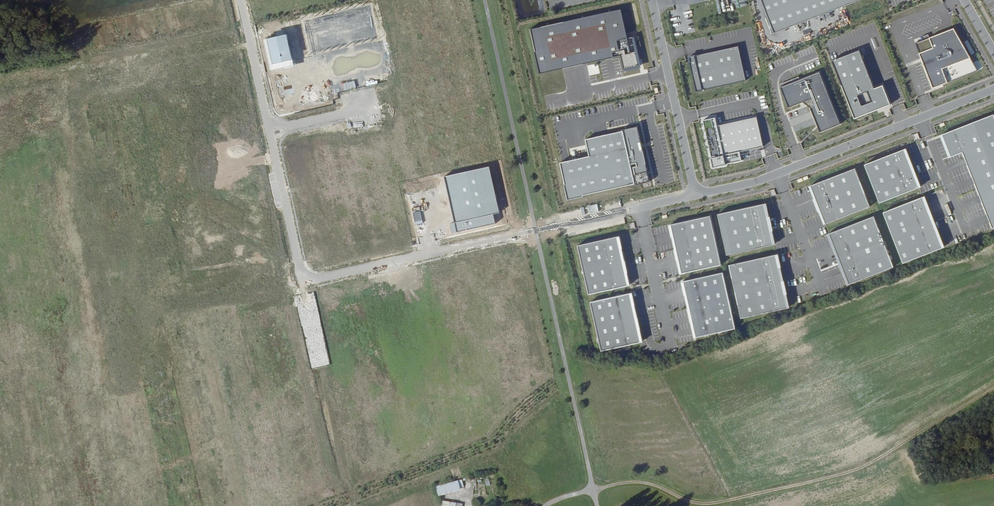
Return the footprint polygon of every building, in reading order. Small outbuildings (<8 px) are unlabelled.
[(528,17),(539,72),(577,65),(619,57),(621,71),(641,66),(626,0),(625,0),(528,17)] [(774,33),(860,0),(761,0),(774,33)] [(923,40),(915,43),(932,86),(941,82),(942,85),(978,71),(954,28),(930,38),(928,34),(922,37),(923,40)] [(293,65),(286,35),(263,40),(271,71),(293,65)] [(746,81),(738,46),(689,57),(694,80),(693,80),(696,92),(746,81)] [(874,88),(859,50),(832,61),(855,119),(890,105),(883,85),(874,88)] [(819,132),(840,124),(820,71),(799,79),(782,86),(780,87),(788,108),(802,102),(812,98),(814,104),(810,108),(819,132)] [(781,83),(782,86),(799,79),(798,76),(781,83)] [(802,102),(810,108),(814,104),(812,98),(802,102)] [(993,115),(942,135),(951,157),(962,152),(993,229),(993,228),(993,119),(993,115)] [(715,117),(703,120),(711,158),(711,160),(712,160),(714,167),(722,165),(722,166),(726,165),(726,164),(742,161),(740,152),(763,147),(757,117),(717,126),(715,117)] [(649,180),(637,127),(585,139),(589,156),(559,163),(564,184),(563,185),(566,200),(582,197),(582,196),(649,180)] [(904,149),(864,165),(879,203),(919,187),(904,149)] [(499,213),(488,167),(443,177),(454,223),(450,224),(452,233),(495,224),(493,214),(499,213)] [(855,168),(800,189),(815,228),(870,206),(855,168)] [(933,202),(943,198),(940,192),(930,196),(933,202)] [(922,197),(883,213),(902,263),(942,248),(922,197)] [(765,203),(718,214),(727,255),(774,244),(765,203)] [(585,218),(603,215),(602,208),(592,209),(592,207),(584,208),(585,218)] [(566,223),(584,219),(582,209),(563,213),(566,223)] [(951,211),(945,213),(948,222),(954,220),(951,211)] [(710,215),(670,224),(681,273),(721,264),(710,215)] [(874,216),(819,237),(839,288),(894,267),(874,216)] [(618,236),(578,245),(589,294),(629,285),(618,236)] [(776,254),(729,265),(741,318),(788,307),(776,254)] [(723,272),(683,281),(695,337),(735,328),(723,272)] [(630,292),(590,301),(601,351),(641,342),(630,292)] [(462,480),(435,487),(438,496),(464,489),(462,480)]
